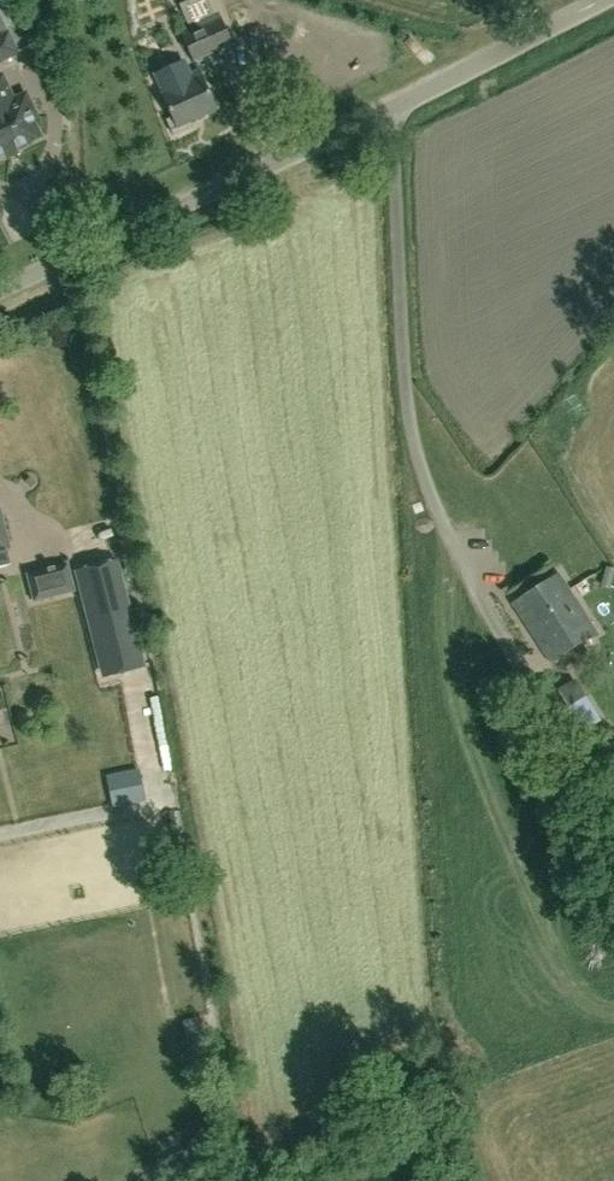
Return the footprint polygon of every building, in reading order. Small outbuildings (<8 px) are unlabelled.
[(221,13),(215,0),(202,0),(186,7),(194,25),(221,13)] [(196,63),(234,46),(223,21),(185,38),(196,63)] [(8,34),(0,38),(0,61),(17,53),(8,34)] [(192,121),(218,110),(200,70),(182,78),(185,85),(162,94),(173,118),(167,120),(174,136),(194,127),(192,121)] [(0,77),(0,156),(41,137),(31,116),(36,114),(26,94),(14,100),(2,76),(0,77)] [(11,549),(1,509),(0,509),(0,552),(11,549)] [(144,669),(139,649),(117,562),(74,572),(96,660),(101,680),(144,669)] [(28,575),(35,602),(75,591),(68,564),(28,575)] [(599,587),(609,589),(613,572),(613,570),(605,568),(599,587)] [(550,663),(597,633),(560,574),(513,604),(550,663)] [(601,721),(574,681),(540,703),(567,744),(601,721)] [(145,799),(140,771),(108,777),(114,805),(145,799)]
